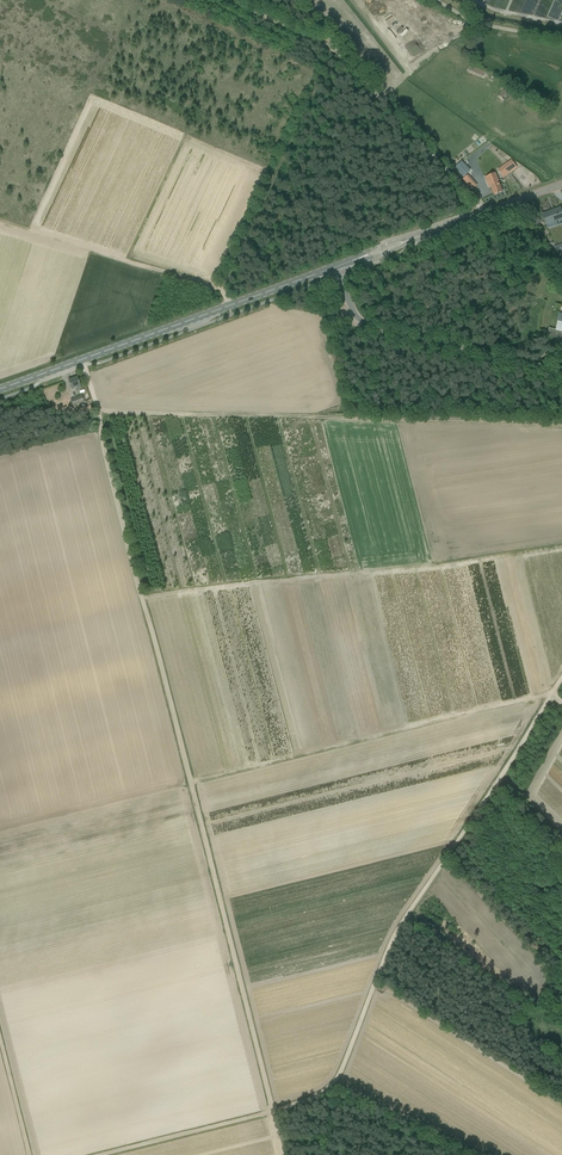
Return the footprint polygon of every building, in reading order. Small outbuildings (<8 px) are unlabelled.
[(486,72),(470,65),(467,72),(482,79),(486,72)] [(511,90),(507,87),(500,96),(504,99),(511,90)] [(511,159),(497,168),(504,178),(517,168),(511,159)] [(462,161),(455,168),(463,177),(470,171),(462,161)] [(494,195),(503,192),(495,173),(485,177),(489,187),(491,187),(494,195)] [(468,174),(463,179),(468,184),(473,180),(468,174)] [(543,214),(547,224),(561,219),(561,212),(561,208),(552,211),(543,214)] [(560,313),(556,330),(549,328),(547,336),(561,339),(561,314),(560,313)] [(81,388),(77,377),(68,380),(71,389),(76,387),(77,390),(81,388)] [(84,402),(82,395),(71,399),(73,406),(84,402)]
